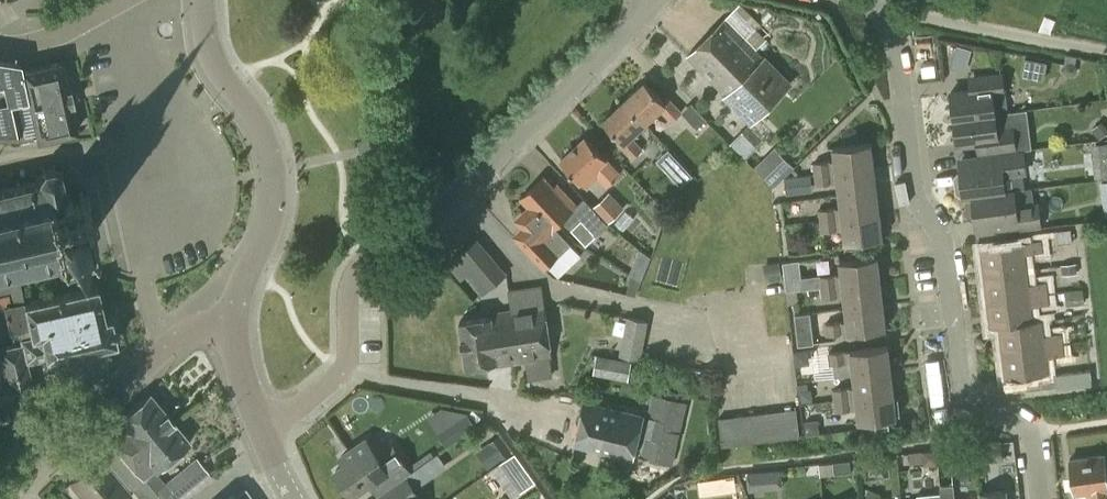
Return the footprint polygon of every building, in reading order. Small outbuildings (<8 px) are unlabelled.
[(759,24),(739,4),(726,17),(725,17),(686,56),(725,95),(724,96),(752,123),(792,83),(765,56),(764,57),(756,48),(766,39),(755,28),(759,24)] [(965,70),(972,48),(957,44),(951,66),(965,70)] [(8,103),(16,137),(17,141),(36,136),(37,138),(74,128),(73,122),(77,121),(73,106),(69,106),(68,103),(72,102),(68,85),(64,86),(63,82),(67,81),(63,66),(59,67),(58,60),(20,69),(27,98),(8,103)] [(20,69),(18,70),(16,63),(0,61),(0,137),(16,137),(8,103),(27,98),(20,69)] [(955,117),(1008,111),(1003,71),(982,73),(983,86),(951,90),(955,117)] [(624,100),(645,123),(660,108),(672,121),(682,112),(667,96),(663,100),(645,80),(624,100)] [(631,136),(645,123),(624,100),(603,119),(621,139),(618,142),(633,158),(642,149),(631,136)] [(1024,188),(1022,174),(1027,173),(1024,148),(1032,147),(1027,109),(1008,111),(955,117),(958,143),(999,138),(1000,151),(987,153),(989,166),(961,169),(961,172),(958,172),(955,176),(956,192),(960,195),(964,195),(964,196),(1024,188)] [(617,176),(603,162),(607,158),(586,136),(561,160),(586,186),(598,175),(607,185),(617,176)] [(1106,177),(1106,141),(1092,142),(1095,178),(1106,177)] [(816,173),(876,166),(873,142),(834,146),(835,159),(814,162),(816,173)] [(774,185),(794,167),(776,147),(756,165),(774,185)] [(682,162),(669,173),(681,186),(693,174),(682,162)] [(23,302),(18,278),(19,277),(18,273),(35,269),(36,273),(40,272),(39,268),(55,264),(56,266),(55,268),(57,270),(59,267),(65,270),(63,273),(66,275),(68,272),(74,270),(76,273),(78,273),(77,267),(79,264),(81,264),(83,262),(79,260),(78,254),(81,253),(81,250),(77,250),(76,242),(79,242),(78,239),(80,237),(79,234),(86,233),(87,238),(92,237),(91,232),(96,231),(95,226),(89,227),(85,201),(89,200),(88,195),(83,196),(82,191),(77,192),(78,197),(70,198),(70,197),(68,194),(67,192),(65,193),(63,185),(66,185),(65,181),(62,182),(61,175),(63,172),(61,169),(59,171),(54,168),(53,165),(50,166),(51,168),(44,169),(41,167),(40,169),(42,171),(39,177),(36,175),(34,178),(37,179),(37,181),(17,185),(17,180),(13,180),(14,185),(0,187),(0,290),(12,287),(15,304),(23,302)] [(839,194),(878,189),(876,166),(816,173),(817,184),(838,181),(839,194)] [(537,182),(521,197),(531,207),(532,206),(552,227),(554,225),(555,226),(562,219),(571,229),(586,244),(596,234),(608,223),(593,207),(584,198),(583,198),(577,204),(561,187),(558,191),(554,186),(544,176),(537,182)] [(800,192),(798,176),(784,178),(787,194),(800,192)] [(1024,188),(964,196),(964,197),(966,196),(969,216),(972,219),(976,218),(976,221),(1003,218),(1005,231),(1042,226),(1039,201),(1034,201),(1032,187),(1024,188)] [(821,220),(881,213),(878,189),(839,194),(841,206),(820,209),(821,220)] [(593,207),(608,223),(625,207),(610,191),(593,207)] [(522,226),(513,235),(545,268),(571,243),(555,226),(554,225),(552,227),(532,206),(531,207),(517,220),(522,226)] [(881,213),(821,220),(823,231),(843,229),(845,242),(884,237),(881,213)] [(1058,243),(1072,241),(1071,229),(1057,230),(1058,243)] [(984,274),(1027,269),(1025,254),(1043,252),(1041,239),(980,247),(984,274)] [(639,248),(634,262),(646,268),(651,256),(639,248)] [(507,273),(488,251),(477,261),(496,283),(507,273)] [(822,286),(881,279),(878,255),(840,260),(841,273),(820,275),(822,286)] [(789,276),(790,288),(808,287),(807,260),(768,262),(768,277),(789,276)] [(987,300),(1047,292),(1046,282),(1029,284),(1027,269),(984,274),(987,300)] [(631,275),(629,282),(639,286),(641,281),(631,275)] [(845,308),(883,303),(881,279),(822,286),(823,298),(844,295),(845,308)] [(15,304),(5,306),(10,330),(18,329),(21,342),(0,346),(0,355),(2,363),(0,364),(0,413),(13,411),(17,429),(41,423),(26,361),(116,341),(110,316),(104,317),(97,286),(23,302),(15,304)] [(1066,305),(1085,303),(1083,289),(1065,291),(1066,305)] [(990,327),(1042,320),(1042,319),(1033,320),(1031,306),(1049,304),(1047,292),(987,300),(990,327)] [(883,303),(845,308),(847,320),(826,323),(827,334),(886,327),(883,303)] [(507,324),(513,362),(526,361),(529,380),(553,376),(550,357),(552,357),(545,304),(510,309),(513,323),(507,324)] [(498,365),(513,362),(507,324),(513,323),(510,309),(491,312),(491,315),(460,320),(467,366),(498,361),(498,365)] [(1002,352),(1063,344),(1062,334),(1044,336),(1042,320),(990,327),(990,328),(999,327),(1002,352)] [(813,329),(797,330),(798,345),(814,343),(813,329)] [(619,354),(641,358),(645,339),(623,334),(619,354)] [(1063,344),(1002,352),(1006,378),(1048,372),(1047,357),(1064,355),(1063,344)] [(853,374),(891,369),(888,345),(829,352),(831,364),(833,363),(835,375),(853,373),(853,374)] [(596,354),(593,373),(608,376),(613,357),(596,354)] [(835,400),(894,393),(891,369),(853,374),(855,386),(834,388),(835,400)] [(1055,389),(1092,385),(1090,369),(1054,373),(1055,389)] [(113,442),(127,459),(143,478),(154,490),(162,498),(187,498),(211,480),(206,474),(208,472),(196,456),(165,481),(156,470),(157,471),(191,442),(172,420),(150,393),(116,422),(116,423),(109,430),(116,439),(113,442)] [(894,393),(835,400),(836,411),(857,408),(859,421),(897,417),(894,393)] [(648,416),(639,456),(672,464),(686,401),(653,394),(648,416)] [(433,418),(448,444),(480,425),(464,399),(433,418)] [(639,456),(648,416),(585,402),(576,441),(639,456)] [(722,445),(800,436),(797,408),(719,417),(722,445)] [(479,448),(490,467),(510,456),(499,436),(479,448)] [(381,494),(407,476),(413,472),(395,446),(380,457),(367,438),(341,456),(345,463),(335,470),(352,494),(377,477),(386,489),(381,494)] [(977,463),(1004,460),(1001,440),(974,443),(977,463)] [(536,481),(515,452),(500,464),(520,492),(536,481)] [(1105,454),(1069,459),(1074,493),(1087,492),(1088,498),(1106,498),(1106,471),(1105,454)] [(416,488),(445,467),(437,455),(434,456),(432,458),(413,472),(407,476),(416,488)] [(70,483),(84,498),(129,498),(132,496),(127,490),(101,458),(70,483)] [(820,476),(851,471),(850,459),(818,463),(820,476)] [(765,489),(763,471),(748,473),(750,490),(765,489)] [(407,476),(381,494),(380,495),(383,498),(423,498),(407,476)] [(688,494),(705,492),(703,476),(687,478),(688,494)] [(131,487),(141,498),(162,498),(154,490),(143,478),(131,487)] [(964,490),(940,492),(941,498),(965,498),(964,490)] [(1005,490),(979,492),(980,498),(1006,498),(1005,490)]
